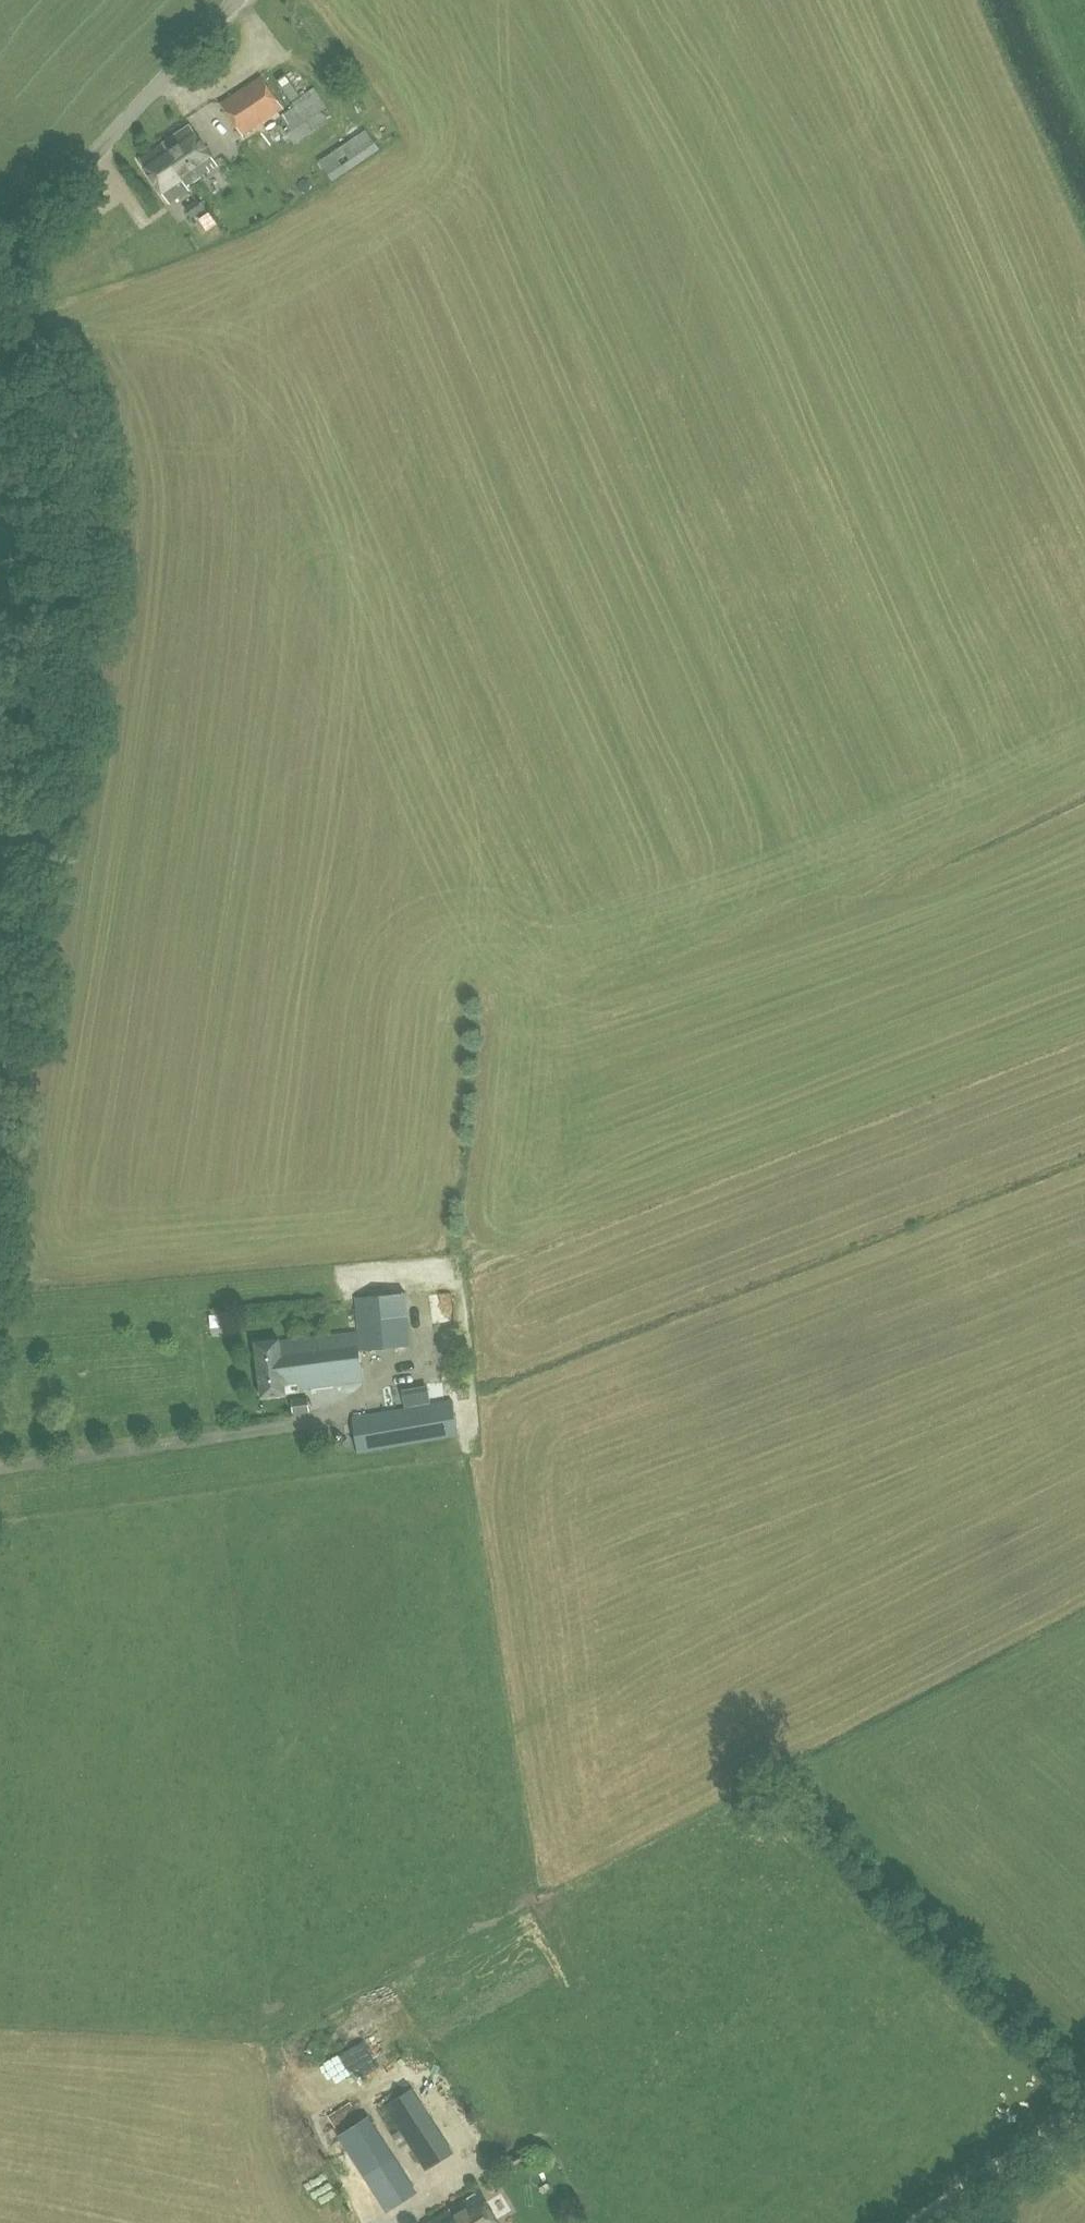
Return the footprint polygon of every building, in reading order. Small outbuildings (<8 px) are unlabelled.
[(221,103),(243,134),(282,107),(262,76),(221,103)] [(289,133),(299,149),(311,142),(310,140),(314,137),(310,132),(334,117),(314,86),(292,101),(295,106),(281,115),(291,131),(289,133)] [(313,152),(333,179),(381,148),(360,118),(313,152)] [(139,158),(170,203),(190,189),(187,185),(217,163),(190,124),(139,158)] [(186,206),(193,217),(207,208),(200,196),(186,206)] [(356,1296),(361,1350),(411,1345),(405,1291),(356,1296)] [(255,1341),(262,1396),(286,1393),(286,1392),(299,1390),(299,1388),(364,1380),(358,1331),(280,1341),(279,1338),(255,1341)] [(390,1406),(453,1395),(449,1373),(386,1384),(390,1406)] [(291,1399),(293,1414),(311,1411),(308,1396),(291,1399)] [(353,1416),(357,1452),(460,1435),(453,1399),(353,1416)] [(407,2142),(408,2145),(418,2138),(437,2127),(412,2088),(384,2106),(399,2130),(407,2142)] [(339,2135),(386,2208),(409,2193),(363,2120),(339,2135)] [(407,2142),(399,2130),(392,2134),(399,2147),(407,2142)] [(421,2161),(435,2155),(428,2141),(415,2147),(421,2161)] [(479,2189),(424,2222),(500,2222),(479,2189)]
